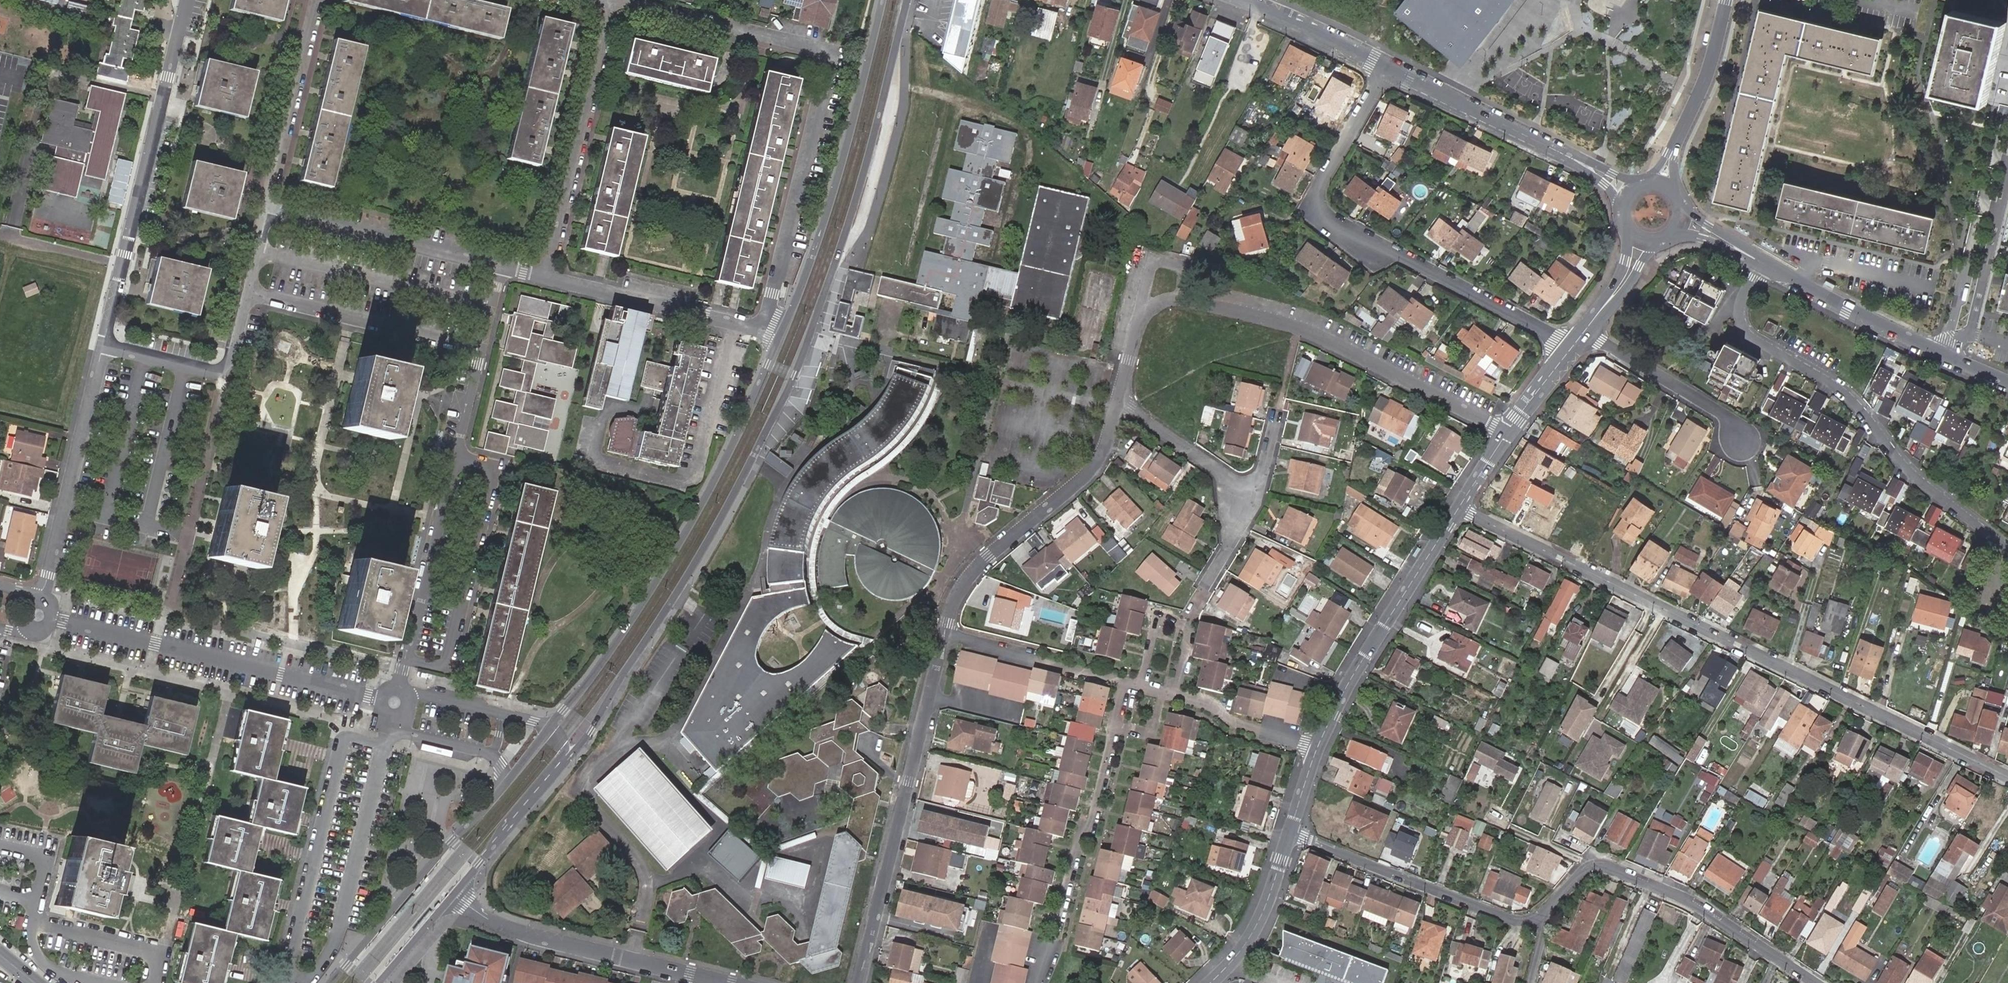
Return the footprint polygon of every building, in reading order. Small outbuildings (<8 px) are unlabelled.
[(122,7),(118,6),(114,26),(117,27),(110,55),(106,54),(104,65),(100,64),(97,75),(129,83),(132,71),(123,69),(125,60),(133,62),(140,33),(131,31),(136,11),(145,13),(148,0),(123,0),(122,7)] [(229,9),(278,22),(284,0),(231,0),(229,9)] [(498,36),(345,0),(343,0),(342,3),(497,40),(498,36)] [(498,36),(504,10),(465,0),(345,0),(498,36)] [(757,6),(771,9),(772,3),(759,0),(757,6)] [(784,2),(794,5),(791,19),(825,28),(829,12),(830,9),(826,8),(828,0),(784,0),(784,2)] [(945,51),(965,69),(981,0),(957,0),(945,51)] [(995,6),(992,5),(990,13),(1006,17),(1007,11),(1009,5),(1010,0),(997,0),(995,6)] [(1009,5),(1007,11),(1014,12),(1017,1),(1013,0),(1010,0),(1009,5)] [(1399,14),(1452,56),(1464,44),(1477,49),(1494,23),(1504,23),(1518,0),(1410,0),(1399,14)] [(87,6),(68,1),(64,21),(83,25),(87,6)] [(1091,34),(1111,39),(1119,11),(1099,6),(1091,34)] [(1180,45),(1195,51),(1210,13),(1196,7),(1188,26),(1180,23),(1175,34),(1184,37),(1180,45)] [(1037,8),(1031,34),(1050,39),(1057,13),(1037,8)] [(1147,48),(1159,13),(1144,8),(1142,13),(1138,12),(1135,19),(1130,17),(1124,35),(1129,37),(1128,42),(1147,48)] [(1791,52),(1871,71),(1879,36),(1765,8),(1717,202),(1752,210),(1791,52)] [(1954,8),(1935,89),(1982,101),(2001,20),(1954,8)] [(278,22),(229,9),(228,12),(278,25),(278,22)] [(766,20),(768,11),(760,9),(758,17),(766,20)] [(1033,12),(1024,10),(1021,20),(1030,22),(1033,12)] [(507,160),(541,18),(537,17),(503,159),(507,160)] [(569,25),(541,18),(507,160),(535,167),(569,25)] [(1235,28),(1217,21),(1192,81),(1210,88),(1235,28)] [(981,51),(980,56),(988,58),(993,39),(984,37),(980,51),(981,51)] [(629,39),(628,43),(711,63),(712,59),(629,39)] [(993,39),(988,58),(994,60),(998,40),(993,39)] [(325,188),(359,47),(332,41),(298,182),(325,188)] [(711,63),(628,43),(621,70),(705,90),(711,63)] [(1291,45),(1280,67),(1274,78),(1284,82),(1289,71),(1290,69),(1306,76),(1316,57),(1291,45)] [(363,48),(359,47),(325,188),(329,189),(363,48)] [(1133,82),(1136,83),(1143,62),(1121,55),(1116,69),(1120,70),(1118,76),(1113,90),(1128,95),(1133,82)] [(988,58),(980,56),(977,70),(984,72),(988,58)] [(204,61),(203,65),(252,77),(253,73),(204,61)] [(1075,61),(1072,71),(1081,74),(1084,63),(1075,61)] [(252,77),(203,65),(193,105),(243,117),(252,77)] [(705,90),(621,70),(620,74),(704,94),(705,90)] [(716,282),(766,72),(763,71),(712,281),(716,282)] [(794,79),(766,72),(716,282),(743,289),(794,79)] [(798,80),(794,79),(743,289),(747,290),(798,80)] [(1352,88),(1336,79),(1320,106),(1336,115),(1352,88)] [(1072,114),(1082,117),(1089,118),(1097,88),(1080,83),(1072,114)] [(91,109),(97,88),(92,87),(87,108),(91,109)] [(126,95),(97,88),(91,109),(98,111),(93,131),(74,127),(78,106),(55,100),(44,143),(57,146),(62,147),(59,160),(55,159),(50,158),(43,187),(77,196),(84,166),(89,167),(87,176),(105,180),(126,95)] [(129,96),(126,95),(105,180),(108,181),(129,96)] [(1174,103),(1160,97),(1155,109),(1169,115),(1174,103)] [(44,143),(55,100),(51,99),(40,141),(44,143)] [(1407,111),(1390,102),(1374,129),(1391,138),(1407,111)] [(243,117),(193,105),(192,109),(242,121),(243,117)] [(945,237),(940,257),(927,254),(919,284),(881,275),(876,294),(937,309),(936,314),(931,334),(967,343),(973,317),(968,316),(972,300),(1061,322),(1076,260),(1083,257),(1091,222),(1087,217),(1091,199),(1041,186),(1019,275),(973,263),(978,242),(989,244),(992,230),(982,228),(987,206),(998,208),(1005,181),(994,178),(999,158),(1010,161),(1017,133),(960,119),(953,148),(966,152),(962,169),(948,166),(941,197),(954,200),(950,218),(936,214),(931,234),(945,237)] [(1248,130),(1237,124),(1231,136),(1240,144),(1248,130)] [(1411,134),(1417,137),(1421,127),(1416,124),(1411,134)] [(582,250),(611,129),(607,129),(578,249),(582,250)] [(639,136),(611,129),(582,250),(609,256),(639,136)] [(1446,161),(1453,165),(1458,157),(1467,140),(1445,129),(1436,147),(1450,154),(1446,161)] [(1280,137),(1273,133),(1266,144),(1273,149),(1280,137)] [(1293,134),(1281,155),(1305,169),(1317,148),(1293,134)] [(642,137),(639,136),(609,256),(613,257),(642,137)] [(1458,157),(1453,165),(1463,169),(1466,162),(1481,169),(1490,151),(1467,140),(1458,157)] [(1450,154),(1436,147),(1432,154),(1446,161),(1450,154)] [(1227,149),(1209,179),(1217,184),(1227,190),(1244,159),(1227,149)] [(1271,153),(1264,150),(1258,160),(1265,163),(1271,153)] [(1397,153),(1391,161),(1397,164),(1402,156),(1397,153)] [(1292,191),(1305,169),(1281,155),(1277,162),(1284,167),(1275,182),(1292,191)] [(1079,158),(1076,168),(1082,173),(1085,162),(1086,160),(1079,158)] [(1391,161),(1386,158),(1380,167),(1390,174),(1397,164),(1391,161)] [(110,203),(126,205),(132,161),(116,159),(110,203)] [(1085,162),(1082,173),(1089,178),(1093,164),(1085,162)] [(192,164),(191,167),(241,178),(241,175),(192,164)] [(1127,166),(1124,169),(1135,176),(1142,181),(1144,176),(1137,172),(1127,166)] [(241,178),(191,167),(181,208),(230,220),(241,178)] [(1135,176),(1124,169),(1122,172),(1133,179),(1135,176)] [(1539,206),(1543,200),(1552,182),(1530,171),(1521,189),(1517,196),(1539,206)] [(1133,197),(1135,199),(1142,186),(1140,185),(1142,181),(1135,176),(1133,179),(1122,172),(1111,189),(1122,196),(1125,192),(1133,197)] [(1101,179),(1095,174),(1092,179),(1097,184),(1101,179)] [(1342,196),(1362,211),(1365,208),(1366,206),(1377,191),(1356,176),(1342,196)] [(1552,182),(1543,200),(1539,206),(1551,213),(1555,205),(1566,211),(1575,193),(1552,182)] [(1924,252),(1932,219),(1783,183),(1774,218),(1924,252)] [(1227,190),(1217,184),(1215,188),(1225,193),(1227,190)] [(1184,199),(1182,197),(1159,185),(1147,206),(1177,223),(1181,215),(1186,218),(1182,226),(1192,231),(1201,214),(1191,208),(1197,197),(1188,192),(1184,199)] [(76,199),(77,196),(43,187),(42,191),(76,199)] [(1366,206),(1365,208),(1387,223),(1402,202),(1381,187),(1377,191),(1366,206)] [(1128,206),(1133,197),(1125,192),(1122,196),(1120,200),(1128,206)] [(1429,234),(1449,249),(1452,245),(1453,244),(1467,225),(1479,209),(1473,205),(1458,225),(1444,214),(1429,234)] [(230,220),(181,208),(180,211),(229,223),(230,220)] [(1270,246),(1262,214),(1241,219),(1248,242),(1241,244),(1243,253),(1270,246)] [(1525,220),(1518,217),(1516,222),(1522,225),(1525,220)] [(1529,222),(1526,227),(1544,236),(1546,231),(1529,222)] [(1467,225),(1453,244),(1473,259),(1487,240),(1467,225)] [(1213,252),(1218,243),(1221,239),(1222,238),(1208,229),(1198,245),(1206,247),(1213,252)] [(1317,274),(1328,258),(1308,243),(1297,258),(1311,269),(1317,274)] [(1584,258),(1566,249),(1561,256),(1578,268),(1584,258)] [(1349,274),(1328,258),(1317,274),(1314,278),(1319,283),(1323,278),(1338,289),(1349,274)] [(155,260),(154,263),(205,275),(206,271),(155,260)] [(1540,284),(1535,291),(1555,306),(1568,289),(1578,297),(1588,283),(1559,262),(1548,277),(1546,275),(1544,279),(1540,284)] [(205,275),(154,263),(144,304),(195,316),(205,275)] [(1511,280),(1531,295),(1535,291),(1540,284),(1544,279),(1523,264),(1511,280)] [(1266,265),(1258,276),(1263,278),(1270,269),(1266,265)] [(864,273),(848,269),(835,323),(831,322),(829,332),(836,334),(859,340),(865,319),(857,317),(854,328),(846,326),(855,291),(870,295),(875,276),(864,273)] [(1317,274),(1311,269),(1308,273),(1308,274),(1314,278),(1317,274)] [(1726,291),(1684,269),(1667,301),(1709,323),(1726,291)] [(2006,272),(1998,307),(2007,310),(2007,273),(2006,272)] [(1393,325),(1402,313),(1409,318),(1422,328),(1434,312),(1414,297),(1411,301),(1390,285),(1379,302),(1391,311),(1382,322),(1378,319),(1373,326),(1369,331),(1383,338),(1384,338),(1389,342),(1396,333),(1390,329),(1393,325)] [(500,335),(496,352),(514,357),(561,368),(566,346),(532,337),(523,335),(519,334),(520,329),(515,328),(517,320),(522,322),(525,310),(559,318),(561,307),(509,295),(505,315),(511,317),(506,336),(500,335)] [(936,314),(937,309),(905,300),(904,305),(936,314)] [(195,316),(144,304),(143,308),(194,320),(195,316)] [(644,316),(613,308),(609,323),(606,336),(601,335),(583,407),(600,412),(604,397),(625,403),(645,321),(642,321),(644,316)] [(1342,317),(1369,331),(1373,326),(1378,319),(1367,313),(1363,321),(1346,311),(1342,317)] [(1402,313),(1393,325),(1400,330),(1409,318),(1402,313)] [(505,315),(500,335),(506,336),(511,317),(505,315)] [(1777,325),(1767,320),(1763,330),(1772,335),(1777,325)] [(523,335),(532,337),(535,325),(526,323),(523,335)] [(1489,353),(1497,341),(1477,326),(1465,342),(1480,352),(1486,357),(1489,353)] [(1521,352),(1500,337),(1497,341),(1489,353),(1478,368),(1484,372),(1495,357),(1509,368),(1521,352)] [(661,355),(678,358),(681,344),(664,341),(661,355)] [(1758,359),(1725,342),(1705,381),(1737,399),(1758,359)] [(671,468),(699,349),(681,344),(678,358),(675,370),(651,365),(645,389),(664,393),(669,395),(658,438),(633,432),(635,425),(634,424),(633,423),(633,421),(632,420),(631,419),(630,418),(629,418),(628,417),(627,417),(626,416),(624,422),(614,420),(606,451),(627,457),(628,453),(652,459),(651,463),(671,468)] [(1434,349),(1433,349),(1429,346),(1422,356),(1426,359),(1425,361),(1459,379),(1466,383),(1470,378),(1473,374),(1474,372),(1475,371),(1486,357),(1480,352),(1463,373),(1445,364),(1449,356),(1438,350),(1438,352),(1434,349)] [(496,352),(492,367),(510,372),(514,357),(496,352)] [(404,368),(363,359),(347,429),(388,439),(404,368)] [(919,402),(931,369),(895,361),(876,400),(864,415),(845,431),(861,464),(890,440),(908,419),(919,402)] [(1884,384),(1891,371),(1879,364),(1867,386),(1879,393),(1884,384)] [(1339,396),(1338,399),(1346,403),(1356,383),(1341,375),(1340,378),(1335,376),(1337,374),(1334,372),(1333,375),(1321,368),(1321,369),(1315,366),(1307,383),(1332,396),(1334,393),(1339,396)] [(1620,378),(1608,370),(1600,366),(1590,384),(1597,389),(1617,401),(1627,407),(1635,404),(1644,390),(1630,381),(1629,383),(1620,378)] [(495,435),(477,431),(474,445),(473,448),(496,454),(496,451),(497,446),(499,441),(508,443),(528,448),(534,449),(539,429),(533,428),(498,419),(501,409),(535,417),(541,418),(546,397),(540,396),(507,388),(510,372),(492,367),(488,386),(506,390),(502,404),(484,400),(480,418),(498,422),(495,435)] [(925,409),(940,371),(935,370),(920,406),(904,429),(882,453),(831,494),(819,510),(811,527),(804,564),(805,579),(813,606),(821,620),(830,628),(859,640),(818,676),(823,680),(871,637),(841,628),(829,619),(819,605),(813,589),(810,565),(812,545),(818,523),(830,503),(841,491),(884,458),(908,433),(925,409)] [(1474,372),(1473,374),(1493,385),(1495,382),(1475,371),(1474,372)] [(1898,374),(1891,371),(1884,384),(1891,388),(1898,374)] [(1777,393),(1786,377),(1779,373),(1771,389),(1777,393)] [(1490,395),(1495,386),(1473,374),(1470,378),(1466,383),(1484,392),(1490,395)] [(1631,379),(1622,374),(1620,378),(1629,383),(1631,379)] [(1908,379),(1898,374),(1891,388),(1900,392),(1908,379)] [(1919,385),(1908,379),(1900,392),(1892,407),(1904,413),(1919,385)] [(1919,385),(1904,413),(1917,420),(1925,405),(1932,391),(1919,385)] [(506,390),(488,386),(484,400),(502,404),(506,390)] [(1245,386),(1237,414),(1253,418),(1254,411),(1255,408),(1260,409),(1265,391),(1245,386)] [(1767,397),(1760,410),(1846,456),(1854,442),(1844,437),(1851,423),(1826,410),(1819,424),(1802,415),(1809,400),(1784,387),(1776,402),(1767,397)] [(1932,391),(1925,405),(1933,409),(1936,402),(1940,395),(1932,391)] [(1584,400),(1573,393),(1559,416),(1583,431),(1591,436),(1602,417),(1596,414),(1599,409),(1598,408),(1597,408),(1595,407),(1584,400)] [(1820,416),(1829,399),(1817,393),(1808,409),(1820,416)] [(1878,412),(1887,396),(1882,393),(1873,409),(1878,412)] [(1584,400),(1595,407),(1597,408),(1600,403),(1587,395),(1584,400)] [(1891,399),(1887,396),(1878,412),(1884,415),(1891,399)] [(1936,402),(1933,409),(1930,416),(1937,420),(1944,406),(1936,402)] [(1415,419),(1392,406),(1381,427),(1404,439),(1415,419)] [(1957,413),(1944,406),(1937,420),(1930,435),(1943,442),(1957,413)] [(1237,414),(1235,413),(1228,412),(1226,422),(1232,423),(1225,446),(1229,447),(1227,455),(1247,460),(1249,452),(1246,451),(1254,418),(1253,418),(1237,414)] [(1328,419),(1309,413),(1301,439),(1321,445),(1324,435),(1338,439),(1343,422),(1328,419)] [(1970,419),(1957,413),(1943,442),(1955,448),(1963,433),(1970,419)] [(480,418),(477,431),(495,435),(498,422),(480,418)] [(1706,429),(1688,419),(1670,448),(1666,456),(1675,461),(1674,464),(1683,469),(1706,429)] [(1978,424),(1970,419),(1963,433),(1971,437),(1978,424)] [(1917,440),(1925,425),(1920,422),(1912,437),(1917,440)] [(1628,435),(1611,425),(1601,443),(1631,460),(1641,443),(1639,442),(1646,429),(1635,423),(1628,435)] [(1555,452),(1565,435),(1550,425),(1539,442),(1555,452)] [(1930,427),(1925,425),(1917,440),(1922,443),(1930,427)] [(6,461),(33,468),(35,457),(31,456),(35,436),(6,430),(1,451),(7,452),(6,461)] [(1455,453),(1462,441),(1444,430),(1425,462),(1447,476),(1451,470),(1447,467),(1455,453)] [(825,493),(861,464),(845,431),(836,437),(809,458),(797,472),(825,493)] [(2007,441),(2003,438),(1995,454),(2000,457),(2007,441)] [(1583,447),(1571,439),(1567,445),(1580,453),(1583,447)] [(1467,444),(1462,441),(1455,453),(1460,455),(1467,444)] [(2000,457),(2007,461),(2007,441),(2000,457)] [(1559,459),(1553,456),(1533,443),(1515,472),(1530,480),(1540,462),(1552,470),(1559,459)] [(1966,446),(1961,443),(1953,459),(1958,462),(1966,446)] [(628,453),(627,457),(651,463),(652,459),(628,453)] [(1150,469),(1170,483),(1182,468),(1161,453),(1155,462),(1147,457),(1138,470),(1145,476),(1147,474),(1150,469)] [(1818,473),(1794,457),(1786,469),(1791,473),(1782,486),(1801,499),(1818,473)] [(1864,461),(1857,457),(1849,473),(1856,476),(1864,461)] [(1390,464),(1378,458),(1372,469),(1384,476),(1390,464)] [(1631,463),(1627,470),(1640,477),(1646,463),(1638,458),(1634,464),(1631,463)] [(1561,474),(1567,464),(1559,459),(1552,470),(1561,474)] [(33,468),(6,461),(0,460),(0,475),(2,475),(0,486),(0,491),(20,495),(22,488),(25,474),(28,475),(31,476),(33,468)] [(1327,468),(1294,460),(1292,469),(1296,470),(1291,486),(1320,494),(1327,468)] [(1167,488),(1170,483),(1150,469),(1147,474),(1167,488)] [(1417,485),(1392,471),(1380,493),(1405,507),(1417,485)] [(814,512),(825,493),(797,472),(794,475),(782,495),(814,512)] [(980,521),(990,477),(975,473),(970,494),(977,496),(971,519),(980,521)] [(1551,492),(1534,482),(1533,484),(1515,474),(1500,502),(1518,511),(1532,486),(1539,489),(1537,493),(1547,499),(1551,492)] [(1853,476),(1848,486),(1842,498),(1853,504),(1865,482),(1853,476)] [(1010,482),(990,477),(980,521),(981,521),(992,514),(996,500),(1006,502),(1010,482)] [(1736,496),(1704,477),(1691,496),(1724,516),(1736,496)] [(1899,480),(1894,477),(1886,492),(1891,495),(1899,480)] [(1842,498),(1848,486),(1840,481),(1833,494),(1842,498)] [(1878,488),(1865,482),(1853,504),(1867,511),(1873,499),(1878,488)] [(210,559),(227,488),(223,487),(207,558),(210,559)] [(552,493),(525,487),(477,690),(504,697),(552,493)] [(842,551),(851,552),(851,558),(857,577),(867,588),(880,595),(898,595),(912,590),(926,577),(933,559),(935,542),(932,523),(927,513),(917,501),(906,494),(892,489),(868,487),(853,492),(838,503),(827,517),(819,538),(815,561),(818,585),(844,581),(841,568),(842,551)] [(269,498),(227,488),(210,559),(252,569),(269,498)] [(1103,502),(1109,509),(1121,521),(1127,527),(1142,513),(1119,488),(1103,502)] [(2004,508),(2007,500),(2007,493),(2004,491),(1997,504),(2004,508)] [(780,498),(778,502),(811,517),(812,514),(814,512),(782,495),(780,498)] [(1158,495),(1155,499),(1165,510),(1168,506),(1158,495)] [(272,499),(269,498),(252,569),(255,569),(272,499)] [(1194,536),(1195,537),(1205,518),(1198,515),(1203,506),(1190,498),(1175,526),(1173,525),(1166,537),(1187,548),(1194,536)] [(1881,503),(1873,499),(1867,511),(1874,515),(1878,508),(1881,503)] [(1749,517),(1755,521),(1757,516),(1755,515),(1762,502),(1759,500),(1749,517)] [(1997,521),(2007,527),(2007,500),(2004,508),(1997,521)] [(1650,511),(1632,501),(1621,519),(1624,521),(1616,536),(1629,543),(1633,536),(1638,539),(1642,531),(1639,529),(1650,511)] [(748,595),(678,729),(713,769),(854,643),(837,637),(823,627),(812,647),(796,662),(793,664),(782,669),(770,670),(761,667),(754,653),(756,637),(758,633),(763,624),(775,615),(806,602),(801,565),(806,532),(811,517),(778,502),(771,523),(765,549),(765,591),(748,595)] [(1723,527),(1727,530),(1742,505),(1737,502),(1723,527)] [(1757,516),(1755,521),(1749,530),(1752,532),(1747,539),(1761,548),(1782,513),(1762,502),(1755,515),(1757,516)] [(1890,502),(1885,512),(1879,525),(1891,532),(1903,510),(1890,502)] [(1923,520),(1931,505),(1927,503),(1919,518),(1923,520)] [(1568,516),(1547,504),(1544,510),(1565,521),(1568,516)] [(1936,507),(1931,505),(1923,520),(1928,523),(1936,507)] [(1403,529),(1367,506),(1354,528),(1358,530),(1357,532),(1383,548),(1386,545),(1391,548),(1403,529)] [(1315,517),(1293,508),(1283,530),(1305,540),(1315,517)] [(1121,521),(1109,509),(1107,511),(1118,524),(1121,521)] [(20,544),(22,537),(25,523),(27,515),(5,510),(0,530),(0,553),(17,557),(20,544)] [(1916,516),(1903,510),(1891,532),(1904,539),(1911,526),(1916,516)] [(1068,551),(1074,558),(1100,536),(1080,513),(1068,524),(1071,527),(1058,539),(1068,551)] [(1812,521),(1795,547),(1811,557),(1817,549),(1818,549),(1823,540),(1830,545),(1834,533),(1821,527),(1820,527),(1812,521)] [(1733,533),(1743,539),(1748,531),(1738,524),(1733,533)] [(1931,524),(1926,534),(1919,547),(1931,554),(1943,531),(1931,524)] [(1918,530),(1911,526),(1904,539),(1911,543),(1918,530)] [(1926,534),(1918,530),(1911,543),(1919,547),(1926,534)] [(1956,538),(1943,531),(1931,554),(1944,560),(1951,548),(1956,538)] [(1494,545),(1470,533),(1462,549),(1473,554),(1485,560),(1488,554),(1490,554),(1494,545)] [(1733,533),(1732,533),(1727,541),(1747,554),(1751,548),(1742,541),(1743,539),(1733,533)] [(1121,544),(1120,542),(1114,535),(1107,540),(1114,550),(1121,544)] [(1194,536),(1187,548),(1192,551),(1199,539),(1195,537),(1194,536)] [(1058,539),(1057,537),(1026,563),(1040,580),(1044,577),(1062,561),(1060,557),(1068,551),(1058,539)] [(1127,537),(1120,542),(1121,544),(1129,554),(1135,547),(1127,537)] [(1967,557),(1975,541),(1970,538),(1962,553),(1967,557)] [(1654,580),(1671,555),(1650,540),(1633,566),(1654,580)] [(1701,555),(1681,545),(1675,557),(1694,567),(1701,555)] [(1272,554),(1262,547),(1249,568),(1244,576),(1261,587),(1279,558),(1272,554)] [(1279,558),(1284,551),(1277,547),(1272,554),(1279,558)] [(1376,569),(1345,548),(1333,567),(1364,587),(1376,569)] [(1958,551),(1951,548),(1944,560),(1951,564),(1958,551)] [(1297,560),(1284,551),(1279,558),(1293,567),(1297,560)] [(1172,575),(1174,572),(1153,553),(1138,571),(1148,579),(1150,577),(1169,594),(1180,582),(1174,577),(1172,575)] [(1759,584),(1775,561),(1770,557),(1754,580),(1759,584)] [(1467,566),(1495,580),(1499,573),(1471,559),(1467,566)] [(397,571),(357,561),(340,631),(381,641),(397,571)] [(1062,561),(1044,577),(1049,583),(1068,567),(1062,561)] [(1666,582),(1689,592),(1693,584),(1693,583),(1696,576),(1674,565),(1666,582)] [(1523,582),(1543,592),(1550,576),(1531,566),(1523,582)] [(1804,579),(1785,567),(1777,579),(1777,580),(1773,586),(1790,598),(1794,591),(1795,592),(1804,579)] [(1322,578),(1311,571),(1306,579),(1317,586),(1322,578)] [(1692,590),(1713,604),(1725,585),(1705,571),(1692,590)] [(1499,573),(1495,580),(1515,590),(1519,583),(1499,573)] [(1917,594),(1921,579),(1913,576),(1908,591),(1917,594)] [(1745,597),(1747,595),(1743,592),(1745,589),(1730,578),(1726,584),(1745,597)] [(1747,595),(1750,598),(1753,593),(1759,584),(1754,580),(1752,579),(1745,589),(1743,592),(1747,595)] [(1250,591),(1233,581),(1219,603),(1236,613),(1242,617),(1249,605),(1256,594),(1252,592),(1251,593),(1250,592),(1250,591)] [(1569,596),(1571,598),(1574,593),(1577,594),(1580,588),(1566,581),(1542,630),(1548,633),(1559,612),(1560,613),(1569,596)] [(1664,586),(1687,597),(1689,592),(1666,582),(1664,586)] [(1712,605),(1731,618),(1745,597),(1726,584),(1725,585),(1713,604),(1712,605)] [(1001,624),(1009,589),(1001,588),(993,622),(1001,624)] [(1021,592),(1009,589),(1001,624),(1013,627),(1019,602),(1021,592)] [(1457,590),(1449,607),(1467,616),(1461,626),(1476,634),(1490,606),(1457,590)] [(1021,592),(1019,602),(1027,604),(1029,594),(1021,592)] [(1135,608),(1146,610),(1149,597),(1126,592),(1120,612),(1130,615),(1131,611),(1134,611),(1135,608)] [(1563,615),(1571,598),(1569,596),(1560,613),(1563,615)] [(1620,612),(1626,602),(1614,596),(1609,607),(1620,612)] [(1324,612),(1316,625),(1321,627),(1335,636),(1342,624),(1345,626),(1354,610),(1333,597),(1324,612)] [(1923,598),(1915,624),(1947,634),(1955,608),(1923,598)] [(1849,605),(1830,599),(1822,627),(1841,633),(1849,605)] [(1440,616),(1461,626),(1467,616),(1449,607),(1445,605),(1440,616)] [(1712,605),(1709,610),(1727,623),(1731,618),(1712,605)] [(1316,625),(1324,612),(1317,607),(1309,620),(1316,625)] [(1610,633),(1620,612),(1609,607),(1598,627),(1610,633)] [(1117,625),(1130,628),(1141,630),(1146,610),(1135,608),(1134,611),(1131,611),(1130,615),(1120,612),(1117,625)] [(1781,623),(1754,610),(1747,627),(1773,640),(1781,623)] [(1820,612),(1814,610),(1808,629),(1815,631),(1820,612)] [(1610,633),(1619,638),(1629,617),(1620,612),(1610,633)] [(1799,615),(1791,612),(1787,619),(1795,623),(1799,615)] [(1227,625),(1204,619),(1199,639),(1209,641),(1210,638),(1213,639),(1214,636),(1224,638),(1227,625)] [(1567,640),(1568,641),(1581,647),(1583,647),(1590,630),(1582,626),(1584,622),(1576,619),(1567,640)] [(1103,636),(1126,642),(1130,628),(1117,625),(1106,622),(1103,636)] [(1335,636),(1338,637),(1345,626),(1342,624),(1335,636)] [(1324,660),(1338,637),(1335,636),(1321,627),(1313,639),(1307,650),(1303,648),(1298,645),(1294,651),(1312,661),(1315,655),(1324,660)] [(1457,668),(1471,641),(1452,631),(1443,650),(1448,652),(1444,661),(1457,668)] [(1614,647),(1619,638),(1610,633),(1605,643),(1614,647)] [(1981,641),(1982,638),(1967,633),(1961,649),(1977,654),(1981,641)] [(1819,656),(1824,644),(1825,641),(1810,634),(1803,649),(1819,656)] [(1103,636),(1099,650),(1123,655),(1126,642),(1103,636)] [(1209,641),(1199,639),(1196,652),(1207,655),(1219,658),(1224,638),(1214,636),(1213,639),(1210,638),(1209,641)] [(1309,637),(1303,648),(1307,650),(1313,639),(1309,637)] [(1230,639),(1224,638),(1219,658),(1225,659),(1230,639)] [(1471,641),(1457,668),(1467,672),(1471,663),(1466,660),(1470,654),(1474,656),(1479,645),(1471,641)] [(1565,649),(1577,655),(1581,647),(1568,641),(1565,649)] [(1682,672),(1693,657),(1671,641),(1661,655),(1682,672)] [(1885,649),(1865,641),(1853,671),(1873,679),(1885,649)] [(1981,641),(1977,654),(1974,664),(1988,668),(1994,649),(1987,642),(1981,641)] [(1819,656),(1826,658),(1830,647),(1824,644),(1819,656)] [(967,665),(971,650),(963,648),(959,663),(967,665)] [(974,667),(978,652),(971,650),(967,665),(974,667)] [(1405,662),(1409,654),(1399,650),(1386,674),(1408,686),(1412,679),(1410,678),(1415,668),(1405,662)] [(1448,652),(1443,650),(1439,659),(1444,661),(1448,652)] [(982,668),(985,654),(978,652),(974,667),(982,668)] [(988,670),(992,656),(985,654),(982,668),(988,670)] [(1219,658),(1207,655),(1203,669),(1226,674),(1229,660),(1225,659),(1219,658)] [(996,672),(999,660),(1000,658),(992,656),(988,670),(996,672)] [(1700,678),(1724,693),(1738,671),(1714,656),(1700,678)] [(1002,678),(1006,662),(999,660),(996,672),(995,676),(1002,678)] [(1229,660),(1226,674),(1233,676),(1236,662),(1229,660)] [(1562,665),(1550,660),(1542,675),(1554,681),(1562,665)] [(1014,664),(1006,662),(1002,678),(1010,680),(1014,664)] [(963,679),(967,665),(959,663),(956,677),(963,679)] [(1021,666),(1014,664),(1010,680),(1017,682),(1021,666)] [(971,681),(974,667),(967,665),(963,679),(971,681)] [(1025,684),(1028,668),(1021,666),(1017,682),(1025,684)] [(1044,694),(1050,669),(1037,666),(1036,670),(1032,685),(1031,690),(1044,694)] [(978,683),(982,668),(974,667),(971,681),(978,683)] [(985,685),(988,670),(982,668),(978,683),(985,685)] [(1032,685),(1036,670),(1028,668),(1025,684),(1032,685)] [(1412,679),(1408,686),(1411,687),(1414,681),(1416,681),(1417,680),(1416,678),(1420,670),(1415,668),(1410,678),(1412,679)] [(1061,685),(1064,673),(1050,669),(1044,694),(1058,697),(1061,685)] [(1226,674),(1203,669),(1200,682),(1222,687),(1226,674)] [(992,687),(995,676),(996,672),(988,670),(985,685),(992,687)] [(1759,723),(1763,718),(1760,716),(1775,692),(1768,688),(1771,684),(1754,673),(1740,695),(1749,701),(1757,706),(1754,712),(1755,712),(1749,722),(1747,721),(1738,736),(1748,742),(1757,728),(1759,723)] [(59,676),(58,680),(90,688),(103,692),(104,687),(59,676)] [(818,676),(702,781),(706,784),(823,680),(818,676)] [(999,691),(1002,678),(995,676),(992,687),(992,689),(999,691)] [(1243,679),(1242,683),(1257,687),(1259,680),(1244,676),(1243,679)] [(1010,680),(1002,678),(999,691),(1007,693),(1010,680)] [(1087,692),(1108,697),(1111,684),(1090,679),(1087,692)] [(1269,690),(1268,693),(1276,695),(1280,681),(1272,679),(1271,683),(1269,690)] [(58,680),(49,716),(75,722),(94,727),(96,721),(97,716),(103,692),(90,688),(58,680)] [(1017,682),(1010,680),(1007,693),(1015,695),(1017,682)] [(1259,680),(1257,687),(1269,690),(1271,683),(1259,680)] [(1280,681),(1276,695),(1284,697),(1287,683),(1280,681)] [(1508,684),(1501,681),(1494,695),(1501,698),(1508,684)] [(1025,684),(1017,682),(1015,695),(1022,697),(1025,684)] [(1636,682),(1630,690),(1640,688),(1645,692),(1647,690),(1636,682)] [(1242,683),(1240,692),(1236,707),(1251,710),(1257,687),(1242,683)] [(1287,683),(1284,697),(1291,698),(1294,688),(1295,685),(1287,683)] [(1029,698),(1031,690),(1032,685),(1025,684),(1022,697),(1029,698)] [(859,733),(864,731),(866,720),(876,717),(882,692),(876,685),(865,690),(860,712),(849,701),(837,705),(836,722),(812,731),(811,741),(816,747),(814,758),(801,759),(797,754),(780,759),(782,770),(768,775),(768,789),(778,798),(791,793),(801,802),(813,796),(816,785),(827,781),(830,768),(842,764),(845,767),(840,789),(854,801),(848,832),(838,835),(814,943),(800,947),(791,939),(795,928),(778,913),(772,914),(769,928),(761,930),(717,889),(693,898),(685,890),(673,895),(668,920),(675,930),(687,925),(690,914),(698,910),(747,955),(762,952),(764,947),(757,938),(766,935),(793,960),(802,958),(815,972),(841,965),(844,953),(838,948),(859,860),(865,858),(881,798),(875,793),(880,776),(864,763),(865,760),(860,748),(856,744),(859,733)] [(1257,687),(1251,710),(1263,713),(1265,707),(1268,693),(1269,690),(1257,687)] [(1291,698),(1290,702),(1298,704),(1302,690),(1294,688),(1291,698)] [(1640,688),(1630,690),(1613,713),(1630,726),(1641,712),(1640,710),(1642,707),(1643,709),(1645,706),(1653,713),(1661,700),(1647,690),(1645,692),(1640,688)] [(1953,734),(1961,736),(1962,733),(1973,736),(1973,739),(1977,740),(1982,723),(1981,722),(1990,692),(1978,688),(1970,719),(1958,715),(1953,734)] [(1084,705),(1087,692),(1080,690),(1076,703),(1084,705)] [(1302,690),(1298,704),(1306,706),(1310,692),(1302,690)] [(1084,705),(1105,710),(1108,697),(1087,692),(1084,705)] [(1762,724),(1772,730),(1779,719),(1787,723),(1800,703),(1782,692),(1762,724)] [(1268,693),(1265,707),(1272,709),(1276,695),(1268,693)] [(1044,694),(1043,701),(1057,704),(1058,697),(1044,694)] [(1276,695),(1272,709),(1280,712),(1284,697),(1276,695)] [(1284,697),(1280,712),(1287,713),(1290,702),(1291,698),(1284,697)] [(148,702),(192,713),(193,709),(149,698),(148,702)] [(1598,711),(1580,701),(1559,733),(1578,744),(1598,711)] [(1757,706),(1749,701),(1745,706),(1754,712),(1757,706)] [(148,702),(142,728),(141,731),(139,738),(184,748),(192,713),(148,702)] [(1290,702),(1287,713),(1287,716),(1295,719),(1297,709),(1298,704),(1290,702)] [(1982,723),(1977,740),(1992,745),(2003,707),(1988,702),(1982,722),(1982,723)] [(1402,704),(1398,703),(1393,715),(1396,716),(1402,704)] [(1396,716),(1393,715),(1384,735),(1404,744),(1417,714),(1408,710),(1408,708),(1402,704),(1396,716)] [(1080,719),(1099,724),(1101,725),(1105,710),(1084,705),(1080,719)] [(1927,713),(1912,706),(1909,713),(1924,720),(1927,713)] [(1204,715),(1197,713),(1173,707),(1169,721),(1180,724),(1179,728),(1182,728),(1181,732),(1192,735),(1199,737),(1204,715)] [(1801,708),(1782,740),(1800,751),(1819,719),(1801,708)] [(1297,709),(1295,719),(1303,721),(1305,711),(1297,709)] [(233,740),(237,741),(244,711),(240,710),(233,740)] [(258,779),(262,779),(268,781),(283,721),(244,711),(237,741),(240,742),(233,772),(258,779)] [(75,722),(49,716),(48,720),(93,731),(94,727),(75,722)] [(142,728),(97,716),(96,721),(120,726),(141,731),(142,728)] [(1448,723),(1435,716),(1431,724),(1444,730),(1448,723)] [(1488,719),(1482,716),(1476,729),(1482,731),(1488,719)] [(998,745),(1000,738),(1003,727),(962,717),(957,736),(955,736),(953,743),(970,747),(971,740),(979,742),(980,740),(998,745)] [(1072,732),(1096,737),(1099,724),(1080,719),(1075,718),(1072,732)] [(1820,720),(1810,737),(1824,744),(1834,728),(1820,720)] [(94,727),(93,731),(87,756),(108,761),(132,767),(138,742),(139,738),(141,731),(120,726),(96,721),(94,727)] [(283,721),(268,781),(271,782),(286,722),(283,721)] [(1188,748),(1192,735),(1181,732),(1182,728),(1179,728),(1180,724),(1169,721),(1164,742),(1176,745),(1188,748)] [(1757,728),(1769,735),(1772,730),(1762,724),(1759,723),(1757,728)] [(2006,729),(1999,751),(2007,753),(2007,754),(2007,730),(2006,729)] [(1083,749),(1092,752),(1096,737),(1072,732),(1068,745),(1066,753),(1077,755),(1078,751),(1082,752),(1083,749)] [(1840,753),(1861,764),(1871,745),(1850,733),(1840,753)] [(1669,739),(1660,734),(1650,748),(1681,769),(1687,761),(1688,758),(1674,748),(1672,752),(1664,746),(1669,739)] [(184,748),(139,738),(138,742),(182,753),(184,748)] [(1005,739),(1000,738),(998,745),(980,740),(979,742),(979,744),(998,748),(998,747),(1003,748),(1005,739)] [(1602,745),(1594,739),(1577,767),(1600,781),(1608,768),(1603,765),(1605,761),(1608,763),(1613,755),(1619,759),(1624,749),(1606,738),(1602,745)] [(1176,745),(1164,742),(1153,740),(1150,752),(1160,755),(1159,759),(1162,759),(1161,762),(1171,765),(1174,752),(1176,745)] [(229,771),(233,772),(240,742),(237,741),(229,771)] [(1687,761),(1695,764),(1706,746),(1698,741),(1688,758),(1687,761)] [(1066,753),(1068,745),(1059,742),(1057,751),(1066,753)] [(1368,765),(1375,750),(1354,742),(1349,757),(1368,765)] [(1188,748),(1176,745),(1174,752),(1186,755),(1188,748)] [(1505,757),(1483,746),(1475,762),(1498,773),(1505,757)] [(1882,746),(1870,766),(1891,779),(1899,784),(1911,764),(1882,746)] [(1254,774),(1252,780),(1272,786),(1282,752),(1262,747),(1262,749),(1255,747),(1251,759),(1258,761),(1254,774)] [(1065,767),(1087,772),(1092,752),(1083,749),(1082,752),(1078,751),(1077,755),(1066,753),(1063,767),(1065,767)] [(641,750),(595,790),(669,873),(715,832),(641,750)] [(1388,756),(1375,750),(1368,765),(1382,771),(1389,773),(1395,758),(1388,756)] [(1160,755),(1150,752),(1144,773),(1159,777),(1168,779),(1171,765),(1161,762),(1162,759),(1159,759),(1160,755)] [(1856,773),(1861,764),(1840,753),(1835,762),(1856,773)] [(108,761),(87,756),(86,760),(131,772),(132,767),(108,761)] [(1922,756),(1914,773),(1926,779),(1929,772),(1938,776),(1943,767),(1922,756)] [(1350,783),(1358,786),(1356,791),(1355,794),(1369,799),(1373,789),(1365,785),(1366,781),(1371,783),(1374,775),(1366,771),(1364,771),(1364,773),(1348,766),(1345,771),(1344,771),(1347,764),(1334,759),(1331,766),(1341,770),(1336,783),(1348,788),(1350,783)] [(947,779),(944,793),(968,799),(969,795),(975,770),(946,763),(944,771),(948,772),(947,779)] [(1058,782),(1061,782),(1065,767),(1063,767),(1057,765),(1054,780),(1058,782)] [(1680,772),(1667,765),(1662,772),(1675,780),(1680,772)] [(1891,779),(1870,766),(1865,774),(1879,782),(1875,789),(1883,793),(1888,784),(1891,779)] [(1070,791),(1082,794),(1084,787),(1086,787),(1089,773),(1087,772),(1065,767),(1061,782),(1071,784),(1070,791)] [(1484,772),(1474,767),(1469,778),(1478,783),(1484,772)] [(1159,777),(1144,773),(1140,772),(1136,787),(1156,792),(1159,777)] [(1926,779),(1935,783),(1938,776),(1929,772),(1926,779)] [(1718,779),(1708,774),(1704,782),(1713,787),(1718,779)] [(1958,775),(1949,790),(1952,793),(1950,796),(1943,807),(1966,821),(1984,791),(1958,775)] [(1463,781),(1453,776),(1446,790),(1456,795),(1463,781)] [(1156,792),(1158,792),(1165,794),(1168,779),(1159,777),(1156,792)] [(1401,786),(1380,777),(1375,789),(1377,790),(1372,801),(1388,808),(1390,803),(1387,801),(1391,792),(1397,795),(1401,786)] [(979,779),(973,778),(969,795),(975,796),(978,794),(981,782),(979,779)] [(253,802),(247,825),(261,828),(265,829),(291,836),(297,813),(293,812),(299,789),(271,782),(268,781),(262,779),(256,802),(253,802)] [(258,779),(253,802),(256,802),(262,779),(258,779)] [(1272,786),(1252,780),(1243,813),(1262,819),(1272,786)] [(691,790),(707,805),(711,801),(699,790),(706,784),(702,781),(691,790)] [(1075,806),(1079,807),(1082,794),(1070,791),(1071,784),(1061,782),(1058,782),(1054,801),(1075,806)] [(1350,783),(1348,788),(1356,791),(1358,786),(1350,783)] [(1624,789),(1613,783),(1604,795),(1617,802),(1624,789)] [(1561,790),(1547,784),(1531,816),(1545,823),(1561,790)] [(1796,789),(1788,784),(1777,802),(1785,807),(1796,789)] [(1883,793),(1879,800),(1885,804),(1894,788),(1888,784),(1883,793)] [(1158,792),(1156,792),(1136,787),(1131,808),(1142,810),(1143,807),(1145,808),(1146,805),(1155,807),(1158,792)] [(302,790),(299,789),(293,812),(297,813),(302,790)] [(1456,795),(1446,790),(1441,800),(1451,805),(1456,795)] [(1747,799),(1753,802),(1757,795),(1751,791),(1747,799)] [(1768,800),(1757,795),(1753,802),(1764,808),(1768,800)] [(249,801),(243,824),(247,825),(253,802),(249,801)] [(711,801),(707,805),(733,829),(764,857),(756,887),(761,888),(768,856),(816,838),(814,834),(764,852),(711,801)] [(1071,820),(1075,806),(1054,801),(1051,801),(1048,814),(1071,820)] [(1388,817),(1356,804),(1353,811),(1359,813),(1356,820),(1373,827),(1372,830),(1374,831),(1372,835),(1379,838),(1388,817)] [(1607,814),(1589,804),(1576,827),(1594,837),(1607,814)] [(1142,810),(1131,808),(1128,822),(1144,825),(1150,827),(1155,807),(1146,805),(1145,808),(1143,807),(1142,810)] [(1155,807),(1150,827),(1156,828),(1161,808),(1155,807)] [(927,834),(925,840),(949,846),(960,848),(974,851),(975,852),(977,844),(965,841),(969,821),(929,811),(924,833),(927,834)] [(1359,813),(1353,811),(1349,821),(1365,827),(1363,832),(1372,835),(1374,831),(1372,830),(1373,827),(1356,820),(1359,813)] [(301,814),(297,813),(291,836),(295,837),(301,814)] [(1068,832),(1071,820),(1048,814),(1045,827),(1056,829),(1068,832)] [(207,840),(211,841),(216,817),(213,816),(207,840)] [(235,871),(240,872),(246,874),(251,851),(255,852),(261,828),(247,825),(243,824),(216,817),(211,841),(215,842),(209,865),(235,871)] [(1640,826),(1625,817),(1611,840),(1626,849),(1640,826)] [(1807,818),(1804,825),(1812,830),(1816,823),(1807,818)] [(1144,825),(1128,822),(1122,820),(1118,835),(1140,840),(1144,825)] [(1482,821),(1479,820),(1473,835),(1481,838),(1486,824),(1482,821)] [(1793,824),(1787,820),(1781,831),(1787,834),(1793,824)] [(1472,827),(1457,821),(1448,845),(1463,850),(1472,827)] [(1667,852),(1676,831),(1655,822),(1640,855),(1667,868),(1673,855),(1667,852)] [(1683,822),(1678,831),(1683,834),(1689,825),(1683,822)] [(1816,823),(1812,830),(1819,833),(1822,827),(1816,823)] [(1044,841),(1053,843),(1056,829),(1045,827),(1032,824),(1028,844),(1040,847),(1041,844),(1043,844),(1044,841)] [(261,828),(255,852),(259,853),(265,829),(261,828)] [(594,862),(610,847),(595,829),(566,855),(585,876),(597,866),(594,862)] [(761,859),(730,831),(708,854),(739,883),(761,859)] [(1419,844),(1391,832),(1386,845),(1395,849),(1393,854),(1411,862),(1419,844)] [(1809,832),(1805,838),(1818,844),(1821,839),(1809,832)] [(1251,840),(1228,833),(1221,862),(1243,868),(1251,840)] [(1981,846),(1960,834),(1944,860),(1941,859),(1934,871),(1941,875),(1949,862),(1959,847),(1965,851),(1975,856),(1981,846)] [(53,904),(57,905),(64,875),(74,836),(70,835),(53,904)] [(1140,840),(1118,835),(1115,848),(1128,851),(1137,853),(1140,840)] [(1494,839),(1484,835),(1480,846),(1490,850),(1494,839)] [(64,875),(57,905),(98,916),(104,889),(114,846),(74,836),(64,875)] [(1838,847),(1850,855),(1856,846),(1843,838),(1838,847)] [(949,846),(925,840),(923,848),(929,850),(928,855),(922,853),(918,870),(942,876),(946,862),(955,864),(970,868),(974,851),(960,848),(949,846)] [(1140,840),(1138,853),(1146,855),(1149,842),(1140,840)] [(1690,840),(1672,870),(1690,880),(1704,858),(1702,857),(1709,846),(1697,840),(1695,843),(1690,840)] [(206,864),(209,865),(215,842),(211,841),(206,864)] [(1035,860),(1049,863),(1053,843),(1044,841),(1043,844),(1041,844),(1040,847),(1028,844),(1025,858),(1029,859),(1035,860)] [(104,889),(98,916),(101,917),(107,893),(112,870),(118,847),(114,846),(104,889)] [(1128,851),(1115,848),(1106,846),(1103,860),(1125,865),(1128,851)] [(1546,881),(1554,863),(1556,864),(1560,857),(1536,846),(1525,871),(1546,881)] [(1890,846),(1890,847),(1888,851),(1882,847),(1872,863),(1877,867),(1884,871),(1897,851),(1890,846)] [(614,850),(610,847),(594,862),(597,866),(614,850)] [(1956,866),(1965,851),(1959,847),(1949,862),(1956,866)] [(251,851),(246,874),(250,875),(255,852),(251,851)] [(1307,868),(1298,886),(1302,888),(1297,898),(1313,905),(1326,877),(1324,876),(1329,864),(1328,864),(1330,859),(1311,851),(1309,855),(1311,856),(1305,867),(1307,868)] [(812,867),(771,857),(766,879),(806,889),(812,867)] [(1029,875),(1032,875),(1035,860),(1029,859),(1026,874),(1029,875)] [(1041,883),(1053,887),(1054,880),(1057,881),(1061,866),(1049,863),(1035,860),(1032,875),(1042,877),(1041,883)] [(1125,865),(1103,860),(1100,873),(1120,878),(1122,878),(1125,865)] [(1742,876),(1714,860),(1704,877),(1732,893),(1742,876)] [(946,862),(943,876),(952,878),(955,864),(946,862)] [(1913,876),(1893,864),(1886,876),(1906,887),(1913,876)] [(574,898),(577,901),(591,889),(571,868),(542,895),(558,913),(574,898)] [(1764,871),(1758,868),(1756,872),(1751,879),(1757,883),(1764,871)] [(135,876),(112,870),(107,893),(130,899),(135,876)] [(228,903),(232,903),(240,872),(235,871),(228,903)] [(231,933),(235,934),(261,941),(276,881),(250,875),(246,874),(240,872),(232,903),(236,904),(229,933),(231,933)] [(1120,878),(1100,873),(1097,872),(1092,893),(1103,895),(1104,892),(1107,893),(1107,889),(1117,891),(1120,878)] [(1347,900),(1350,902),(1364,907),(1363,910),(1366,911),(1383,918),(1389,920),(1414,930),(1420,910),(1412,906),(1413,903),(1381,890),(1379,893),(1374,891),(1376,888),(1372,887),(1370,893),(1361,889),(1363,884),(1355,880),(1354,883),(1346,880),(1347,877),(1338,873),(1327,896),(1346,904),(1347,900)] [(1502,876),(1492,873),(1484,894),(1512,906),(1515,900),(1527,904),(1531,893),(1530,891),(1501,880),(1502,876)] [(1025,894),(1040,897),(1049,899),(1053,887),(1041,883),(1042,877),(1032,875),(1029,875),(1025,894)] [(1769,898),(1759,915),(1778,926),(1790,904),(1778,896),(1788,879),(1783,875),(1769,898)] [(1211,903),(1212,899),(1218,884),(1197,876),(1192,888),(1190,894),(1188,894),(1184,902),(1210,913),(1214,904),(1211,903)] [(1946,904),(1958,885),(1948,879),(1936,898),(1946,904)] [(280,882),(276,881),(261,941),(265,942),(280,882)] [(1174,893),(1156,883),(1152,893),(1169,903),(1174,893)] [(1182,893),(1185,885),(1179,883),(1176,890),(1182,893)] [(1831,913),(1848,886),(1844,883),(1841,889),(1839,888),(1825,910),(1831,913)] [(1190,894),(1192,888),(1185,885),(1182,893),(1179,901),(1184,902),(1188,894),(1190,894)] [(1294,897),(1297,898),(1302,888),(1298,886),(1294,897)] [(1611,886),(1604,899),(1613,904),(1619,891),(1611,886)] [(1866,908),(1876,892),(1867,886),(1857,903),(1866,908)] [(2001,886),(1994,899),(1991,897),(1984,909),(2003,920),(1998,930),(2006,935),(2007,932),(2007,890),(2001,886)] [(1103,895),(1092,893),(1089,906),(1113,911),(1117,891),(1107,889),(1107,893),(1104,892),(1103,895)] [(1745,907),(1759,915),(1769,898),(1755,890),(1745,907)] [(1897,896),(1888,891),(1874,914),(1882,920),(1897,896)] [(951,915),(958,917),(961,903),(914,892),(909,912),(927,917),(950,921),(951,915)] [(1016,892),(1013,906),(1037,911),(1040,897),(1025,894),(1016,892)] [(1594,894),(1589,903),(1594,905),(1598,896),(1594,894)] [(1585,901),(1570,929),(1584,935),(1604,899),(1598,896),(1594,905),(1589,903),(1585,901)] [(561,916),(577,901),(574,898),(558,913),(561,916)] [(1621,931),(1625,924),(1620,922),(1628,903),(1617,899),(1607,925),(1621,931)] [(1925,906),(1948,918),(1952,911),(1929,900),(1925,906)] [(1364,907),(1350,902),(1347,910),(1361,916),(1363,910),(1364,907)] [(232,903),(225,932),(229,933),(236,904),(232,903)] [(1010,921),(1022,924),(1033,926),(1037,911),(1013,906),(1010,921)] [(1113,911),(1089,906),(1086,920),(1097,922),(1096,926),(1099,926),(1098,929),(1108,932),(1113,911)] [(1818,916),(1820,912),(1815,909),(1808,921),(1813,924),(1818,916)] [(1383,918),(1366,911),(1363,918),(1386,927),(1389,920),(1383,918)] [(1642,918),(1654,923),(1657,916),(1645,911),(1642,918)] [(927,917),(909,912),(908,918),(925,923),(927,917)] [(1797,939),(1808,921),(1793,912),(1782,930),(1797,939)] [(1843,927),(1825,915),(1816,930),(1808,944),(1826,955),(1843,927)] [(1639,924),(1651,929),(1654,923),(1642,918),(1639,924)] [(1010,921),(1008,920),(1006,929),(1020,932),(1022,924),(1010,921)] [(1097,922),(1086,920),(1081,940),(1105,945),(1108,932),(1098,929),(1099,926),(1096,926),(1097,922)] [(194,923),(187,954),(191,955),(198,924),(194,923)] [(231,933),(229,933),(225,932),(198,924),(191,955),(187,954),(181,982),(220,982),(231,933)] [(1022,924),(1020,932),(1035,936),(1037,927),(1033,926),(1022,924)] [(1419,947),(1438,952),(1444,933),(1434,930),(1435,927),(1426,924),(1419,947)] [(1637,930),(1648,935),(1651,929),(1639,924),(1637,930)] [(1621,931),(1607,925),(1598,945),(1599,945),(1596,952),(1603,956),(1606,948),(1608,949),(1612,940),(1616,942),(1621,931)] [(1201,941),(1185,926),(1168,944),(1184,959),(1201,941)] [(1584,935),(1570,929),(1568,934),(1556,928),(1551,938),(1557,942),(1575,951),(1581,940),(1584,935)] [(1006,929),(1004,936),(1018,939),(1020,932),(1006,929)] [(1634,936),(1646,942),(1648,935),(1637,930),(1634,936)] [(1020,932),(1018,939),(1033,943),(1035,936),(1020,932)] [(1322,982),(1384,982),(1388,971),(1285,932),(1286,954),(1284,958),(1282,963),(1322,978),(1322,982)] [(220,982),(223,982),(227,969),(235,934),(231,933),(220,982)] [(1004,936),(1002,944),(1017,947),(1018,939),(1004,936)] [(1631,943),(1642,948),(1646,942),(1634,936),(1631,943)] [(1723,946),(1706,938),(1695,961),(1717,970),(1721,961),(1717,959),(1723,946)] [(1018,939),(1017,947),(1032,950),(1033,943),(1018,939)] [(1852,968),(1867,978),(1877,962),(1847,942),(1835,961),(1850,971),(1852,968)] [(901,943),(896,967),(915,971),(921,948),(901,943)] [(1372,943),(1369,950),(1383,956),(1385,951),(1386,949),(1372,943)] [(1628,949),(1640,954),(1642,948),(1631,943),(1628,949)] [(1002,944),(1001,951),(1015,954),(1017,947),(1002,944)] [(1455,968),(1460,969),(1462,963),(1479,968),(1483,951),(1460,945),(1455,968)] [(1017,947),(1015,954),(1030,958),(1032,950),(1017,947)] [(1436,959),(1438,952),(1419,947),(1417,953),(1436,959)] [(1625,955),(1637,961),(1640,954),(1628,949),(1625,955)] [(510,958),(475,950),(471,966),(462,964),(460,973),(454,972),(451,982),(504,982),(510,958)] [(1929,950),(1910,982),(1933,982),(1943,966),(1939,964),(1942,958),(1929,950)] [(1015,954),(1001,951),(999,958),(1003,959),(1013,961),(1015,954)] [(1383,956),(1402,964),(1404,958),(1385,951),(1383,956)] [(179,982),(181,982),(187,954),(184,953),(176,982),(179,982)] [(1030,958),(1015,954),(1013,961),(1017,963),(1029,965),(1030,958)] [(1625,955),(1622,962),(1634,967),(1637,961),(1625,955)] [(1503,957),(1496,982),(1513,982),(1517,971),(1513,970),(1515,960),(1503,957)] [(1910,968),(1895,958),(1879,982),(1901,982),(1910,968)] [(1013,961),(1003,959),(1001,966),(1016,969),(1017,963),(1013,961)] [(1122,959),(1115,975),(1122,978),(1129,962),(1122,959)] [(522,960),(516,982),(609,982),(580,974),(580,977),(550,970),(551,968),(522,960)] [(1691,979),(1692,975),(1697,964),(1688,960),(1681,974),(1691,979)] [(1622,962),(1619,969),(1631,974),(1634,967),(1622,962)] [(1017,963),(1016,969),(1030,973),(1032,966),(1029,965),(1017,963)] [(1553,964),(1544,982),(1566,982),(1571,972),(1553,964)] [(1743,968),(1734,964),(1732,967),(1726,965),(1718,982),(1737,982),(1743,968)] [(1016,969),(1001,966),(1000,974),(1014,977),(1016,969)] [(1153,966),(1136,982),(1137,982),(1166,982),(1168,981),(1153,966)] [(899,978),(898,982),(922,982),(917,982),(920,972),(901,968),(899,978)] [(1865,981),(1867,978),(1852,968),(1850,971),(1865,981)] [(1030,973),(1016,969),(1014,977),(1029,980),(1030,973)] [(1619,969),(1617,975),(1628,980),(1631,974),(1619,969)] [(1717,976),(1711,973),(1707,981),(1706,982),(1714,982),(1717,976)] [(969,976),(960,974),(958,982),(967,982),(969,976)] [(1000,974),(998,981),(1008,982),(1013,982),(1014,977),(1000,974)] [(1707,981),(1692,975),(1691,979),(1701,982),(1706,982),(1707,981)]
